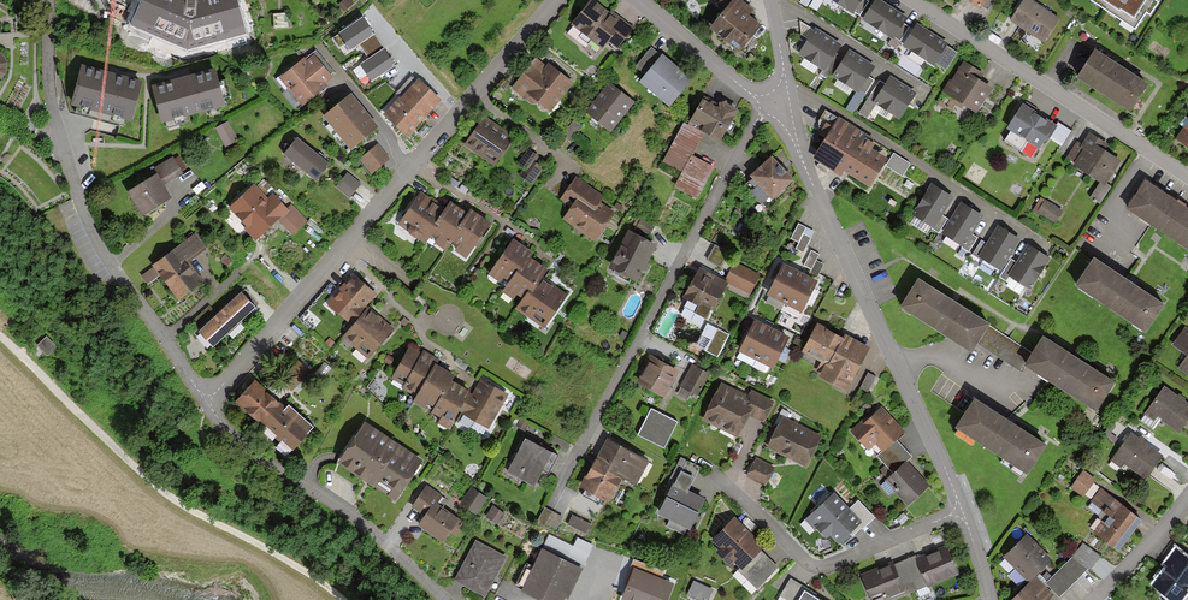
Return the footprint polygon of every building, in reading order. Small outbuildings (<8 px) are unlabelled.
[(133,24),(188,48),(245,33),(236,0),(143,0),(133,24)] [(348,0),(344,0),(337,6),(341,12),(351,4),(348,0)] [(631,27),(621,19),(618,22),(590,0),(589,0),(570,23),(602,49),(608,41),(615,47),(631,27)] [(725,8),(711,26),(740,48),(759,23),(747,14),(753,7),(744,0),(732,0),(725,8)] [(725,8),(732,0),(714,0),(725,8)] [(852,13),(860,0),(831,0),(852,13)] [(864,0),(860,0),(852,13),(858,17),(867,2),(864,0)] [(878,0),(874,0),(862,19),(891,37),(900,22),(904,16),(878,0)] [(980,9),(986,0),(966,0),(980,9)] [(1028,0),(1025,0),(1011,21),(1042,41),(1057,18),(1028,0)] [(1136,29),(1147,13),(1151,15),(1160,2),(1156,0),(1091,0),(1136,29)] [(359,43),(374,33),(363,17),(340,32),(351,49),(359,43)] [(907,26),(900,22),(891,37),(898,41),(907,26)] [(945,42),(916,24),(902,45),(932,64),(945,42)] [(838,43),(813,28),(798,54),(822,69),(832,53),(838,43)] [(370,58),(384,49),(374,33),(359,43),(370,58)] [(395,65),(384,49),(370,58),(361,64),(372,80),(395,65)] [(660,58),(651,50),(635,69),(644,77),(660,58)] [(872,66),(848,51),(831,78),(856,93),(866,76),(872,66)] [(1149,86),(1094,51),(1076,79),(1131,114),(1149,86)] [(329,75),(312,53),(280,77),(301,103),(324,85),(320,81),(329,75)] [(839,57),(832,53),(822,69),(819,74),(826,79),(839,57)] [(661,56),(660,58),(644,77),(639,82),(669,106),(691,80),(661,56)] [(548,109),(571,82),(548,63),(545,66),(535,58),(511,87),(531,104),(535,99),(548,109)] [(981,74),(962,62),(951,80),(948,78),(940,91),(976,113),(985,99),(991,89),(977,80),(981,74)] [(112,73),(81,65),(71,105),(131,120),(142,81),(112,73)] [(172,83),(151,89),(160,123),(223,105),(213,72),(195,77),(194,74),(181,78),(171,81),(172,83)] [(872,80),(866,76),(856,93),(863,97),(872,80)] [(914,92),(890,77),(885,85),(875,103),(899,117),(914,92)] [(875,103),(885,85),(878,80),(858,113),(866,118),(875,103)] [(438,100),(417,81),(384,117),(405,136),(438,100)] [(632,104),(608,86),(586,115),(610,133),(632,104)] [(1001,91),(993,86),(991,89),(985,99),(993,103),(1001,91)] [(336,134),(361,114),(348,98),(323,117),(336,134)] [(720,140),(737,107),(720,99),(716,106),(701,98),(688,123),(703,131),(720,140)] [(1056,126),(1023,105),(1008,129),(1039,148),(1045,138),(1048,139),(1056,126)] [(361,114),(336,134),(349,150),(374,131),(361,114)] [(511,137),(482,117),(463,145),(492,165),(511,137)] [(580,125),(573,120),(562,134),(569,140),(580,125)] [(236,141),(226,121),(214,127),(224,147),(236,141)] [(703,131),(688,123),(683,121),(659,167),(679,177),(691,154),(703,131)] [(838,121),(813,161),(840,177),(844,171),(869,187),(886,160),(870,150),(873,145),(865,140),(866,138),(838,121)] [(1058,124),(1056,126),(1048,139),(1060,147),(1070,131),(1058,124)] [(1178,141),(1187,148),(1187,126),(1178,141)] [(1109,188),(1105,185),(1120,162),(1102,151),(1106,144),(1089,133),(1080,146),(1075,143),(1066,158),(1075,164),(1074,166),(1100,182),(1090,199),(1098,204),(1109,188)] [(326,166),(295,141),(283,157),(314,181),(326,166)] [(958,150),(950,145),(944,155),(951,159),(958,150)] [(387,160),(376,146),(358,159),(370,174),(387,160)] [(537,155),(527,149),(519,162),(525,166),(520,174),(530,180),(539,166),(532,162),(537,155)] [(712,165),(691,154),(679,177),(675,186),(696,197),(712,165)] [(904,156),(896,170),(905,175),(913,162),(904,156)] [(792,182),(771,158),(750,177),(753,181),(745,188),(760,206),(768,198),(771,201),(792,182)] [(182,175),(173,160),(153,172),(156,177),(163,187),(182,175)] [(357,184),(346,175),(335,187),(347,197),(357,184)] [(603,195),(574,176),(559,199),(570,206),(562,219),(593,239),(611,213),(598,204),(603,195)] [(170,199),(163,187),(156,177),(129,194),(143,215),(170,199)] [(1147,183),(1128,210),(1187,251),(1187,211),(1147,183)] [(950,197),(931,185),(913,215),(932,227),(939,216),(950,197)] [(265,201),(252,187),(226,210),(254,241),(287,212),(271,195),(265,201)] [(423,244),(425,240),(445,209),(419,192),(397,227),(423,244)] [(1060,210),(1039,198),(1032,209),(1053,221),(1060,210)] [(444,252),(450,241),(468,215),(450,203),(445,209),(425,240),(444,252)] [(979,215),(959,203),(942,234),(961,245),(968,234),(979,215)] [(469,212),(468,215),(450,241),(458,246),(454,253),(465,260),(488,224),(469,212)] [(946,220),(939,216),(932,227),(930,230),(937,234),(946,220)] [(653,227),(640,220),(635,230),(647,237),(653,227)] [(805,227),(797,224),(790,239),(797,242),(802,233),(805,227)] [(1016,238),(997,227),(987,245),(979,257),(999,269),(1016,238)] [(655,247),(628,233),(609,268),(636,283),(655,247)] [(809,237),(802,233),(797,242),(794,249),(802,252),(809,237)] [(976,239),(968,234),(961,245),(959,248),(967,253),(976,239)] [(193,235),(140,275),(146,284),(158,275),(177,301),(202,282),(186,261),(203,248),(193,235)] [(530,251),(512,238),(489,272),(507,284),(527,255),(530,251)] [(979,257),(987,245),(979,240),(970,256),(978,260),(979,257)] [(726,252),(714,246),(707,259),(720,266),(726,252)] [(1047,258),(1027,246),(1017,263),(1008,277),(1028,289),(1047,258)] [(818,253),(810,249),(803,265),(810,268),(815,259),(818,253)] [(230,261),(224,255),(219,260),(225,266),(230,261)] [(545,268),(527,255),(507,284),(502,291),(513,299),(518,293),(524,298),(539,276),(545,268)] [(822,263),(815,259),(810,268),(807,275),(815,278),(822,263)] [(1008,277),(1017,263),(1010,259),(998,278),(1005,282),(1008,277)] [(1163,303),(1093,259),(1075,287),(1145,331),(1163,303)] [(727,283),(724,288),(747,300),(759,276),(733,263),(723,282),(727,283)] [(785,304),(799,275),(782,266),(767,296),(785,304)] [(723,282),(699,269),(683,300),(697,307),(699,302),(713,309),(724,288),(727,283),(723,282)] [(374,294),(351,274),(325,304),(352,327),(364,312),(361,310),(374,294)] [(799,275),(785,304),(801,313),(816,283),(799,275)] [(565,295),(539,276),(524,298),(517,308),(543,327),(565,295)] [(988,324),(918,281),(900,309),(971,352),(975,345),(986,328),(988,324)] [(253,308),(240,295),(198,334),(211,348),(253,308)] [(391,331),(367,310),(364,312),(352,327),(342,339),(366,360),(391,331)] [(409,322),(403,317),(399,322),(405,327),(409,322)] [(757,361),(771,331),(754,323),(739,352),(757,361)] [(843,340),(817,327),(804,354),(827,366),(821,378),(847,391),(868,349),(844,337),(843,340)] [(1184,327),(1171,346),(1186,356),(1178,368),(1187,374),(1187,330),(1184,327)] [(1031,356),(986,328),(975,345),(1021,373),(1024,367),(1031,356)] [(727,336),(717,331),(705,353),(716,358),(727,336)] [(771,331),(757,361),(773,369),(788,339),(771,331)] [(44,335),(35,344),(45,354),(54,346),(44,335)] [(1113,382),(1042,339),(1031,356),(1024,367),(1095,411),(1113,382)] [(415,395),(432,363),(435,357),(421,349),(419,353),(408,347),(392,378),(404,384),(402,388),(415,395)] [(677,371),(651,358),(637,384),(662,397),(677,371)] [(307,369),(296,360),(279,379),(290,389),(307,369)] [(453,373),(432,363),(415,395),(411,403),(423,409),(425,404),(434,409),(449,381),(453,373)] [(707,372),(691,365),(680,387),(696,395),(707,372)] [(874,376),(867,373),(860,388),(867,391),(874,376)] [(488,429),(507,394),(479,379),(472,393),(469,391),(457,413),(488,429)] [(449,381),(434,409),(431,415),(440,420),(438,424),(449,430),(457,413),(469,391),(449,381)] [(736,436),(746,414),(756,393),(750,390),(747,396),(720,383),(702,421),(736,436)] [(235,404),(292,452),(312,428),(287,407),(284,411),(252,384),(235,404)] [(1182,400),(1184,397),(1178,393),(1176,396),(1164,386),(1144,413),(1153,420),(1156,415),(1178,430),(1182,425),(1187,429),(1187,404),(1182,400)] [(756,393),(746,414),(762,421),(772,400),(756,393)] [(1044,447),(974,403),(956,431),(1026,475),(1044,447)] [(903,431),(879,406),(852,432),(867,448),(873,443),(881,451),(894,439),(903,431)] [(675,422),(649,411),(637,437),(663,449),(675,422)] [(821,436),(782,416),(767,447),(805,466),(821,436)] [(526,426),(518,421),(514,427),(523,431),(526,426)] [(421,462),(363,425),(342,457),(337,465),(395,503),(421,462)] [(1148,437),(1134,428),(1110,463),(1119,470),(1123,465),(1144,479),(1160,457),(1143,444),(1148,437)] [(558,456),(527,439),(508,473),(532,486),(542,469),(549,473),(558,456)] [(910,456),(894,439),(881,451),(876,456),(892,473),(905,461),(910,456)] [(605,441),(593,465),(621,479),(635,487),(647,462),(605,441)] [(697,467),(680,459),(669,483),(672,484),(686,491),(697,467)] [(772,468),(754,460),(746,479),(764,486),(772,468)] [(927,485),(905,461),(892,473),(884,481),(906,504),(927,485)] [(621,479),(593,465),(581,489),(609,503),(621,479)] [(1094,478),(1082,471),(1070,488),(1082,495),(1094,478)] [(703,499),(686,491),(672,484),(658,516),(689,530),(703,499)] [(411,507),(426,516),(419,527),(441,541),(447,532),(454,536),(463,521),(434,503),(439,495),(425,485),(411,507)] [(484,497),(469,487),(459,502),(475,512),(484,497)] [(1140,522),(1101,491),(1088,507),(1105,520),(1094,534),(1116,552),(1140,522)] [(873,516),(857,500),(848,509),(833,493),(805,520),(814,530),(817,527),(826,536),(830,533),(839,542),(858,524),(861,527),(873,516)] [(502,513),(491,506),(485,517),(496,523),(502,513)] [(562,517),(544,508),(536,523),(546,528),(547,525),(556,530),(562,517)] [(908,517),(903,512),(896,519),(901,524),(908,517)] [(591,525),(573,516),(568,524),(586,534),(591,525)] [(762,547),(735,519),(711,542),(720,550),(716,553),(728,565),(732,561),(740,568),(758,550),(762,547)] [(593,546),(578,539),(574,547),(549,535),(522,592),(539,599),(564,599),(565,599),(567,599),(568,599),(593,546)] [(1049,560),(1025,537),(1003,559),(1027,583),(1049,560)] [(503,556),(475,541),(454,580),(483,595),(503,556)] [(1097,556),(1082,544),(1073,555),(1088,567),(1097,556)] [(916,559),(928,587),(929,590),(958,578),(946,547),(916,559)] [(1175,549),(1163,564),(1166,567),(1153,584),(1175,599),(1178,599),(1187,586),(1187,558),(1175,549)] [(776,568),(758,550),(740,568),(737,571),(755,589),(776,568)] [(914,556),(893,564),(904,590),(906,596),(928,587),(916,559),(914,556)] [(1072,557),(1062,566),(1076,580),(1085,571),(1072,557)] [(633,571),(630,577),(628,582),(621,599),(622,599),(670,599),(676,585),(662,579),(665,573),(633,559),(629,569),(633,571)] [(893,564),(892,562),(861,575),(871,599),(881,599),(904,590),(893,564)] [(1053,575),(1067,589),(1072,584),(1076,580),(1062,566),(1058,571),(1053,575)] [(1067,589),(1053,575),(1044,584),(1058,598),(1067,589)] [(805,588),(790,579),(779,598),(782,599),(798,599),(803,591),(805,588)] [(1035,579),(1013,599),(1047,599),(1052,596),(1035,579)] [(694,581),(688,594),(701,599),(707,599),(712,589),(694,581)] [(798,599),(818,599),(803,591),(798,599)]
